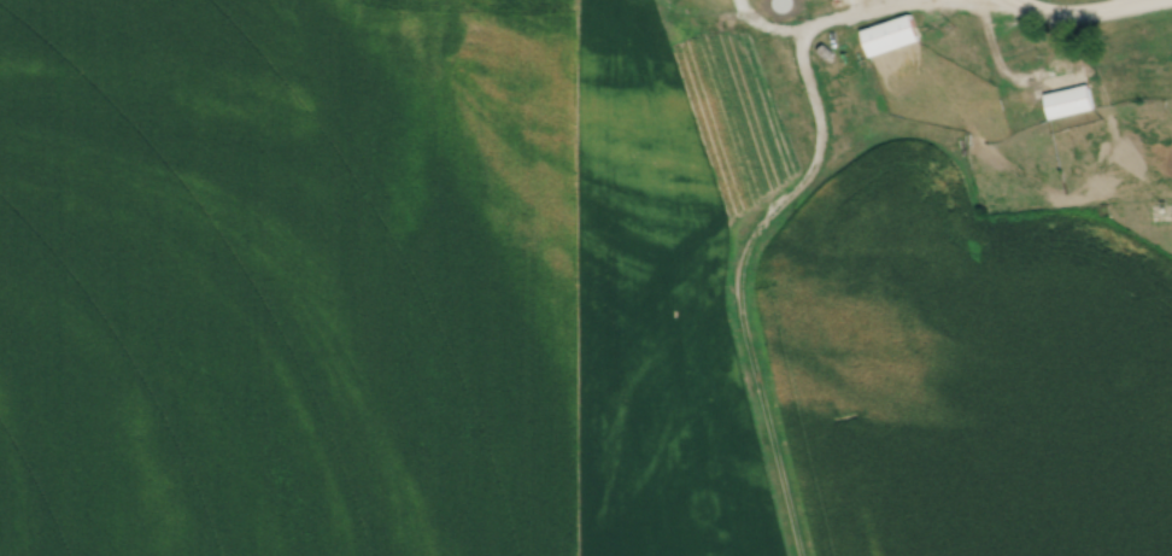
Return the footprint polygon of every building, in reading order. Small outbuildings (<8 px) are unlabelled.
[(861,30),(869,55),(918,40),(909,13),(861,30)] [(1043,93),(1050,119),(1096,107),(1089,82),(1043,93)]
